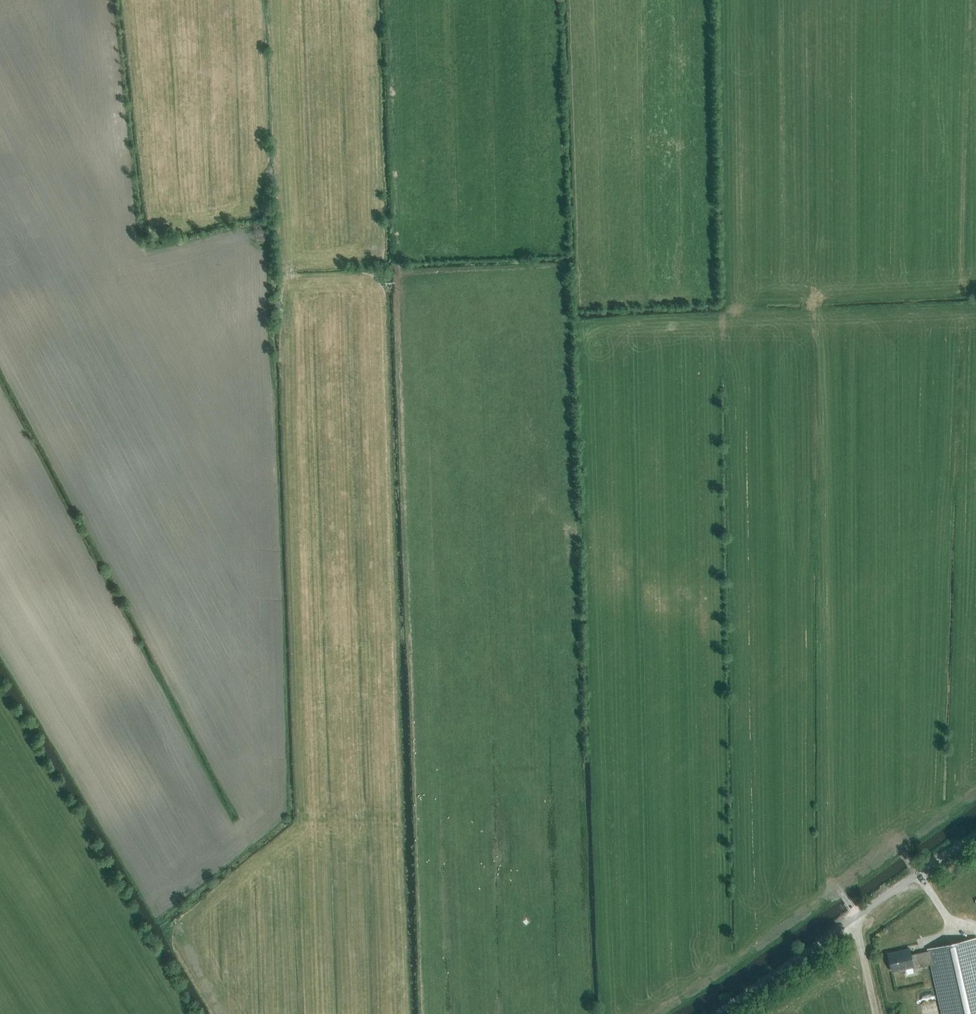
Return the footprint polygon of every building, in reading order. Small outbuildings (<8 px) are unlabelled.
[(889,952),(892,968),(912,965),(914,967),(932,963),(945,1013),(975,1013),(975,959),(972,938),(917,955),(915,948),(889,952)]
